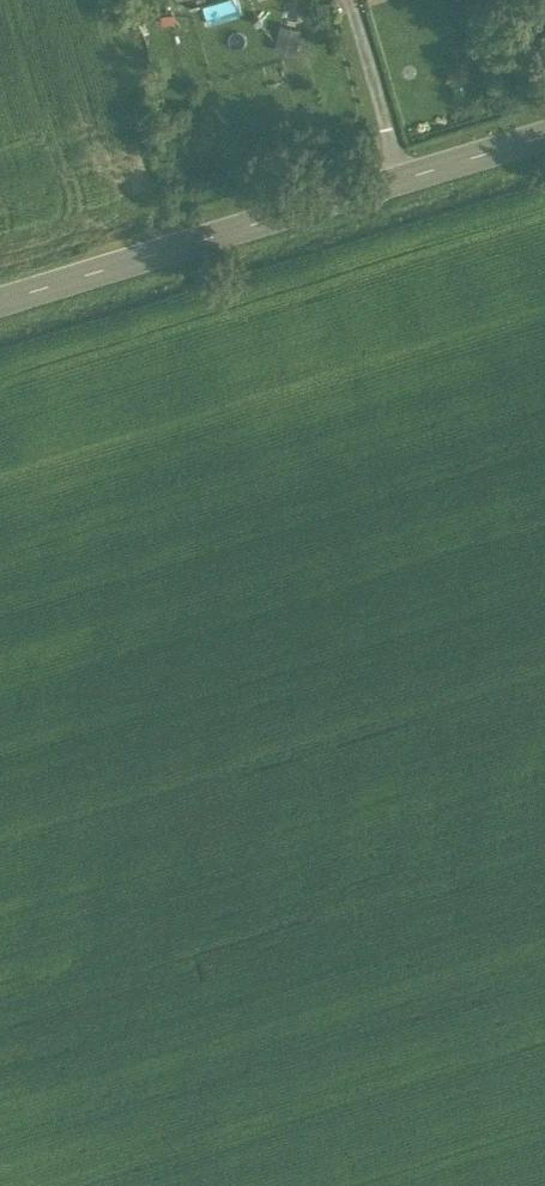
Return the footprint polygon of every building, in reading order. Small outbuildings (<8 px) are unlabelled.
[(285,19),(278,45),(299,51),(306,25),(285,19)]
